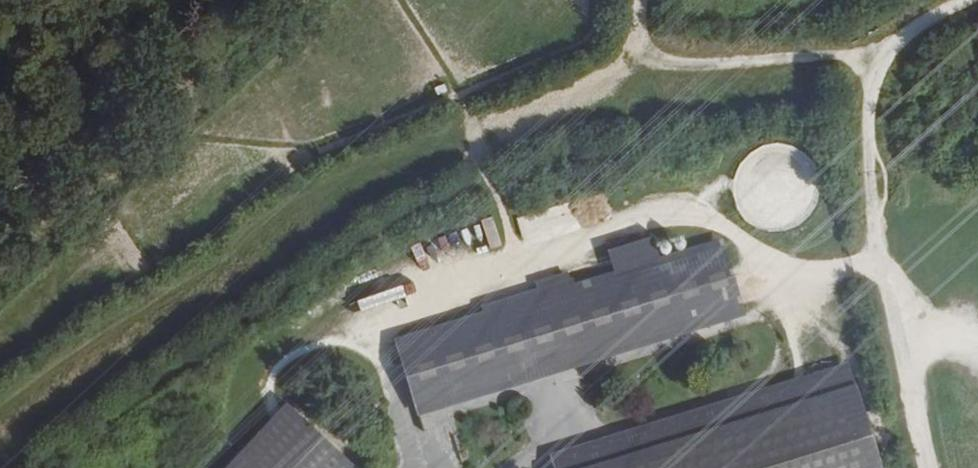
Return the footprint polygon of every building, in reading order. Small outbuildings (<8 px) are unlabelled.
[(492,215),(481,218),(490,247),(501,243),(492,215)] [(445,247),(464,243),(461,228),(442,233),(445,247)] [(658,244),(660,255),(685,250),(683,239),(658,244)] [(724,242),(666,260),(399,343),(418,404),(684,322),(743,304),(724,242)] [(415,261),(361,277),(365,289),(418,274),(415,261)] [(587,450),(555,460),(557,467),(889,467),(863,384),(858,366),(741,402),(587,450)] [(360,464),(288,398),(222,467),(356,467),(360,464)]
